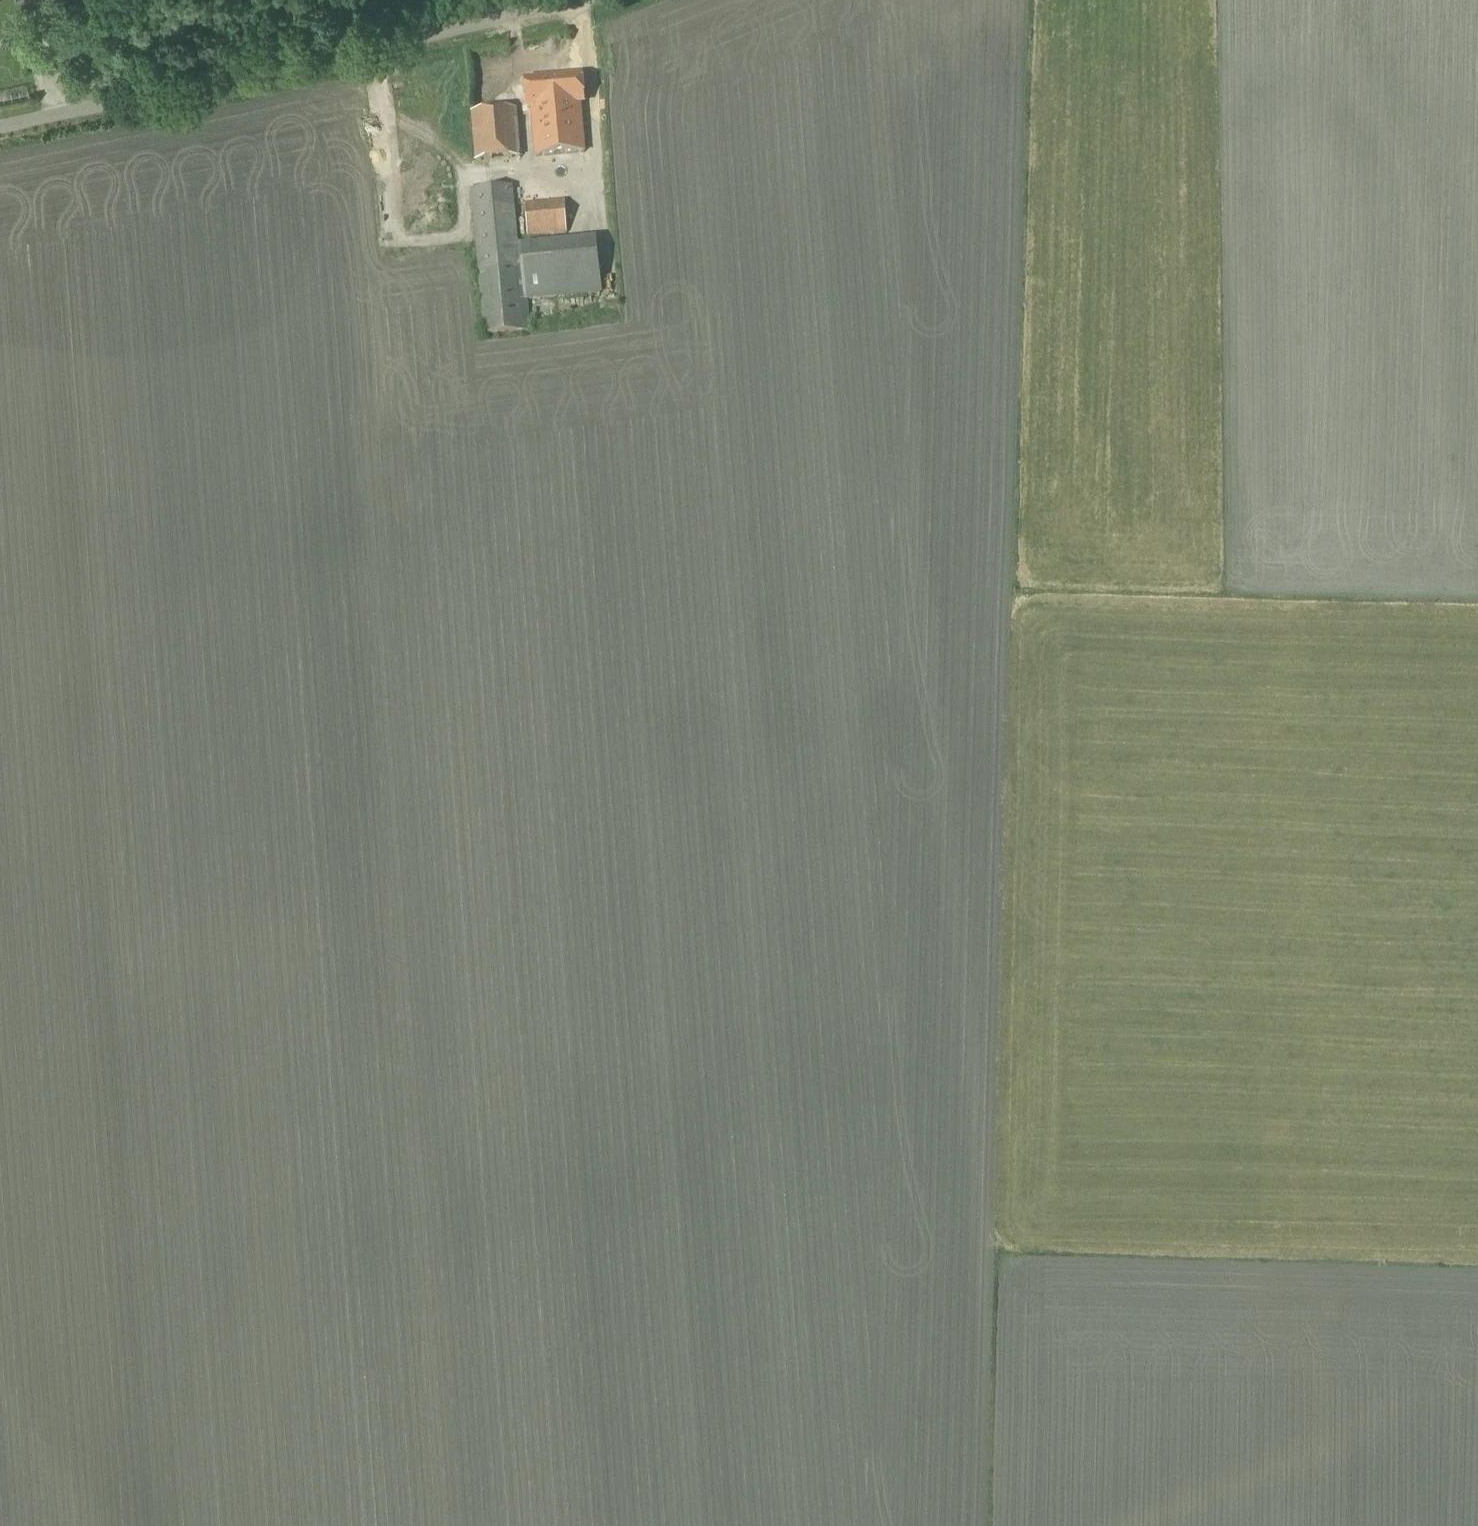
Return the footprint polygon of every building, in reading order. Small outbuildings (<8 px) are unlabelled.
[(532,119),(518,120),(521,158),(588,152),(583,103),(584,103),(582,77),(526,82),(529,107),(531,107),(532,119)] [(518,108),(471,112),(476,161),(521,158),(518,120),(518,108)] [(519,246),(514,186),(471,190),(485,335),(531,330),(529,301),(601,294),(597,239),(519,246)] [(528,236),(567,233),(565,200),(526,203),(528,236)]
